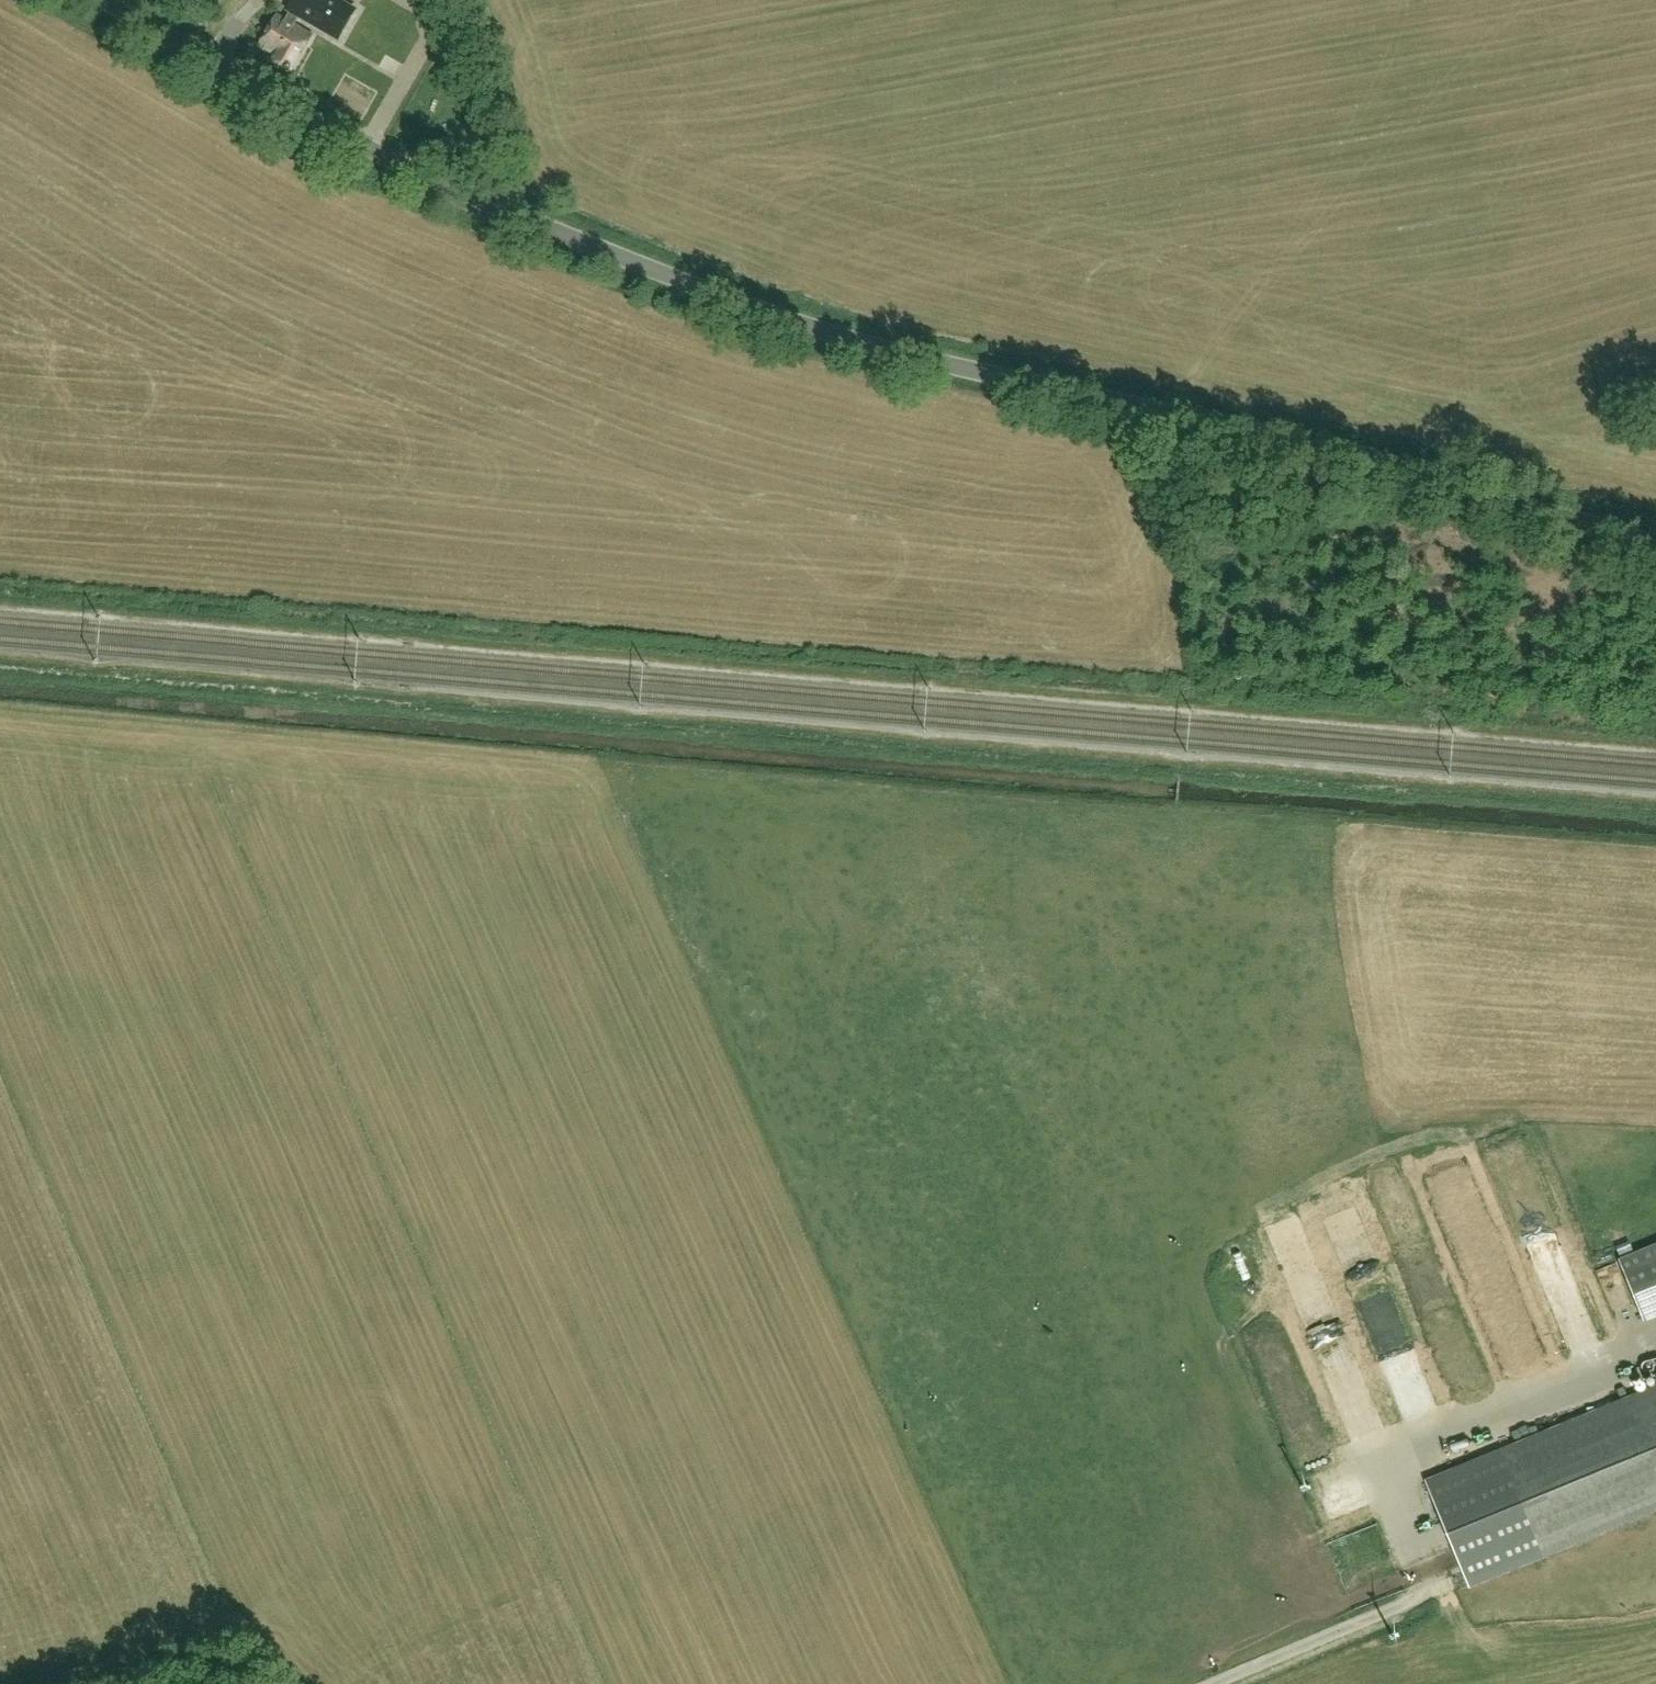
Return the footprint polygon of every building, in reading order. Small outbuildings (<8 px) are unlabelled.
[(291,11),(286,20),(295,25),(300,16),(339,38),(356,10),(339,0),(294,0),(289,9),(291,11)] [(377,2),(359,25),(391,50),(409,26),(377,2)] [(286,20),(276,14),(258,45),(273,54),(269,62),(291,73),(311,35),(295,25),(286,20)] [(450,46),(463,42),(458,26),(445,30),(450,46)] [(1621,1260),(1645,1321),(1655,1317),(1655,1245),(1621,1260)] [(1601,1288),(1618,1284),(1614,1269),(1598,1273),(1601,1288)] [(1501,1451),(1428,1481),(1471,1586),(1655,1510),(1655,1388),(1501,1451)]
